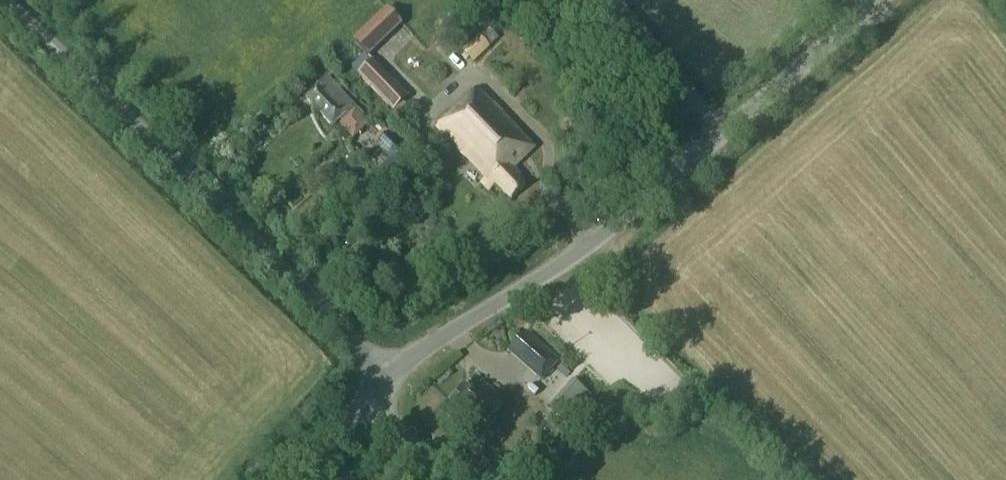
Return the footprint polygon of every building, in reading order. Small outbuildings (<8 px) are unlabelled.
[(400,24),(386,10),(363,32),(377,48),(401,25),(400,24)] [(461,51),(470,61),(486,47),(477,36),(461,51)] [(374,94),(386,82),(377,73),(365,85),(374,94)] [(353,105),(325,77),(303,98),(331,127),(338,120),(342,124),(340,125),(352,138),(365,126),(353,113),(350,115),(347,111),(353,105)] [(390,111),(402,99),(393,90),(381,101),(390,111)] [(534,148),(477,90),(438,128),(486,178),(482,182),(490,190),(496,184),(512,201),(526,187),(519,180),(522,177),(513,168),(534,148)] [(381,168),(394,181),(416,160),(389,133),(376,146),(389,160),(381,168)] [(508,351),(542,381),(560,361),(526,331),(508,351)] [(562,366),(557,371),(567,380),(572,375),(562,366)] [(549,406),(568,423),(591,396),(572,379),(549,406)] [(437,416),(454,431),(469,415),(483,428),(504,406),(476,381),(465,393),(460,389),(444,407),(445,407),(437,416)]
